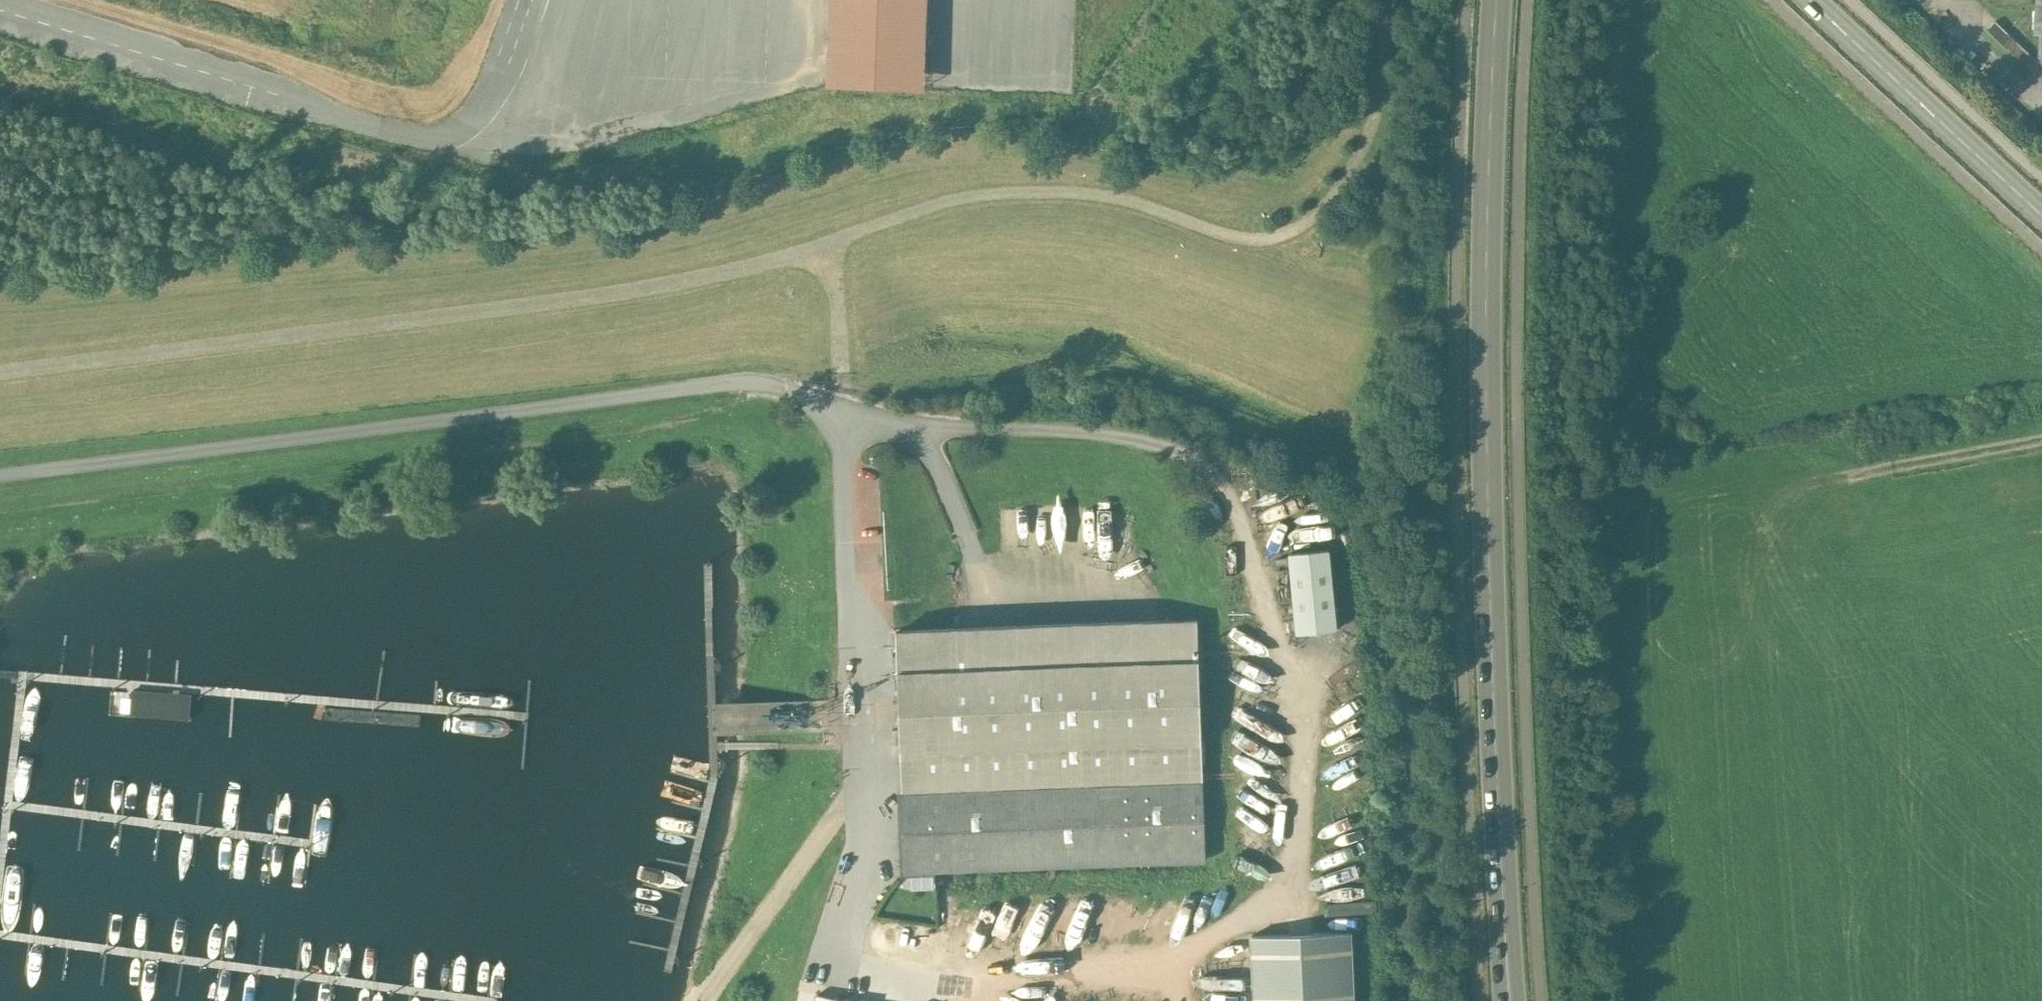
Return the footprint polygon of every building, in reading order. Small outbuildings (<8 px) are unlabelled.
[(826,91),(928,94),(931,0),(829,0),(826,91)] [(2012,37),(1995,21),(1987,29),(2004,45),(2012,37)] [(2028,53),(2012,37),(2004,45),(2020,61),(2028,53)] [(1329,548),(1289,552),(1297,632),(1337,628),(1329,548)] [(1197,620),(897,630),(904,871),(1206,860),(1197,620)] [(1251,935),(1254,1000),(1354,1000),(1351,931),(1251,935)] [(816,1000),(871,1000),(818,991),(816,1000)]
